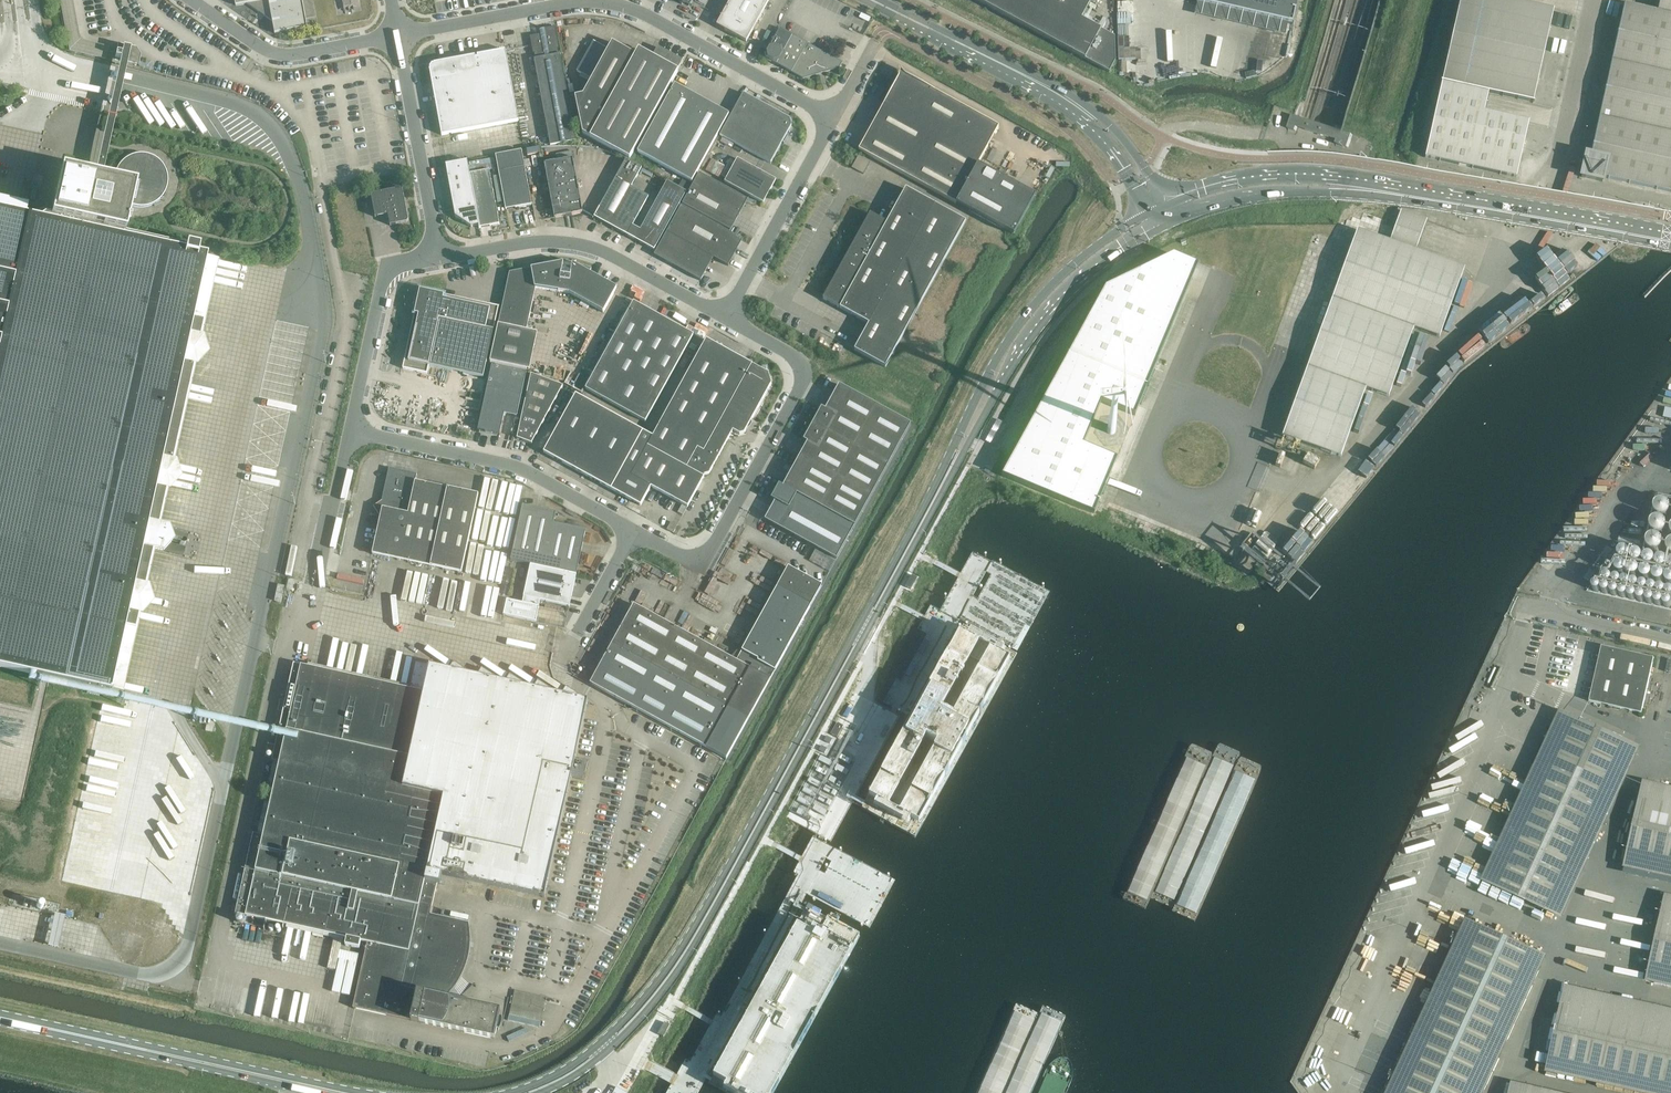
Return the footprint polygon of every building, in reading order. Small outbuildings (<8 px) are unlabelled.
[(236,6),(247,4),(272,22),(275,34),(308,28),(302,0),(235,0),(236,6)] [(344,8),(344,12),(345,12),(344,8),(348,8),(349,11),(349,7),(353,7),(354,10),(353,7),(359,6),(358,0),(336,0),(338,10),(344,8)] [(746,42),(769,0),(730,0),(716,26),(746,42)] [(1109,73),(1115,61),(1115,37),(1082,19),(1087,10),(1092,0),(975,0),(1109,73)] [(1293,24),(1292,24),(1298,0),(1187,0),(1293,24)] [(1516,178),(1528,123),(1484,113),(1488,93),(1534,103),(1534,102),(1533,102),(1554,11),(1509,1),(1509,0),(1460,0),(1425,158),(1516,178)] [(1670,192),(1670,0),(1660,0),(1657,12),(1624,5),(1587,173),(1670,192)] [(534,59),(546,125),(550,146),(576,141),(560,54),(559,54),(558,49),(559,49),(555,27),(544,29),(545,34),(530,36),(533,54),(534,54),(535,59),(534,59)] [(770,61),(803,79),(839,68),(842,63),(780,28),(768,50),(767,53),(768,58),(770,59),(770,61)] [(581,133),(590,138),(629,160),(678,72),(677,71),(683,61),(658,48),(652,57),(638,50),(635,56),(612,42),(583,95),(575,97),(581,133)] [(126,63),(136,65),(139,55),(135,49),(127,48),(123,47),(121,54),(116,52),(115,57),(120,58),(120,61),(126,63)] [(430,68),(431,76),(440,128),(442,136),(518,121),(505,51),(500,51),(501,53),(477,58),(475,58),(475,56),(470,57),(464,60),(464,59),(440,64),(434,64),(432,65),(430,68)] [(126,63),(120,61),(94,175),(97,176),(101,177),(126,63)] [(893,88),(859,150),(1014,235),(1035,196),(978,165),(999,127),(916,81),(906,76),(905,79),(901,79),(899,78),(893,88)] [(729,115),(706,102),(675,85),(637,153),(692,182),(729,115)] [(720,136),(771,164),(792,126),(790,119),(743,93),(720,136)] [(1337,145),(1347,148),(1349,143),(1352,135),(1342,132),(1340,131),(1334,129),(1332,128),(1330,128),(1329,127),(1328,127),(1327,127),(1324,126),(1320,124),(1318,124),(1316,123),(1315,123),(1314,122),(1312,122),(1310,121),(1306,120),(1301,118),(1299,118),(1293,116),(1289,129),(1296,131),(1297,127),(1338,141),(1337,145)] [(495,156),(506,210),(532,205),(522,151),(495,156)] [(28,674),(35,675),(88,687),(86,693),(99,696),(101,690),(110,692),(111,689),(118,691),(131,632),(125,631),(126,627),(131,628),(144,570),(139,569),(139,565),(145,566),(147,557),(149,550),(162,553),(171,543),(172,539),(168,527),(154,524),(158,508),(152,506),(153,503),(159,504),(172,445),(166,444),(167,441),(173,442),(186,383),(180,382),(181,378),(186,380),(199,322),(199,321),(194,320),(194,316),(200,317),(213,260),(213,259),(206,257),(207,255),(197,253),(198,246),(186,243),(184,250),(147,241),(92,229),(93,226),(124,233),(128,217),(130,206),(136,208),(143,208),(149,206),(155,204),(161,199),(165,192),(167,185),(167,177),(165,169),(160,163),(154,158),(152,157),(149,156),(147,155),(143,154),(139,154),(135,155),(131,156),(129,157),(127,158),(125,159),(120,163),(117,168),(114,174),(113,180),(101,177),(97,176),(94,175),(61,168),(51,212),(50,212),(51,209),(48,209),(44,208),(43,211),(41,210),(33,215),(33,216),(25,215),(27,207),(26,207),(0,202),(0,667),(28,674)] [(544,164),(554,218),(583,213),(572,158),(544,164)] [(724,182),(763,203),(776,180),(737,159),(724,182)] [(594,218),(627,236),(648,197),(631,187),(642,168),(626,160),(594,218)] [(446,165),(450,187),(471,183),(467,161),(446,165)] [(470,174),(480,228),(499,225),(489,170),(470,174)] [(682,204),(731,231),(748,200),(699,173),(682,204)] [(682,181),(679,186),(687,191),(690,185),(682,181)] [(635,240),(654,251),(686,193),(667,182),(635,240)] [(450,187),(454,209),(475,205),(471,183),(450,187)] [(388,215),(390,226),(407,223),(408,221),(402,189),(371,195),(375,218),(388,215)] [(823,299),(868,324),(854,350),(885,368),(966,222),(935,205),(905,189),(887,223),(870,214),(846,256),(847,260),(844,265),(842,264),(840,268),(842,269),(840,273),(836,275),(823,299)] [(475,205),(454,209),(455,216),(471,227),(472,227),(472,226),(478,225),(478,226),(479,229),(480,229),(475,205)] [(743,240),(681,206),(666,233),(713,258),(728,266),(743,240)] [(1282,437),(1341,458),(1366,389),(1388,397),(1413,329),(1439,338),(1464,269),(1415,252),(1427,220),(1401,211),(1389,242),(1357,231),(1282,437)] [(713,258),(666,233),(654,255),(700,281),(713,258)] [(1549,248),(1525,264),(1529,270),(1516,279),(1533,305),(1570,280),(1549,248)] [(1001,474),(1093,512),(1116,457),(1083,443),(1101,400),(1134,415),(1198,263),(1173,253),(1105,286),(1001,474)] [(549,261),(544,261),(544,262),(545,266),(509,273),(498,326),(526,332),(526,331),(536,288),(568,293),(603,313),(617,288),(589,273),(591,269),(592,268),(587,267),(582,265),(577,264),(572,263),(564,262),(559,261),(554,261),(549,261)] [(403,369),(427,374),(429,366),(483,378),(499,307),(420,290),(403,369)] [(633,302),(585,389),(645,422),(693,335),(633,302)] [(490,363),(526,370),(534,333),(526,331),(526,332),(498,326),(490,363)] [(651,487),(688,507),(705,476),(709,475),(733,431),(739,435),(744,434),(771,384),(768,374),(706,340),(652,437),(576,394),(544,452),(641,506),(651,487)] [(478,430),(484,432),(485,433),(492,434),(493,433),(493,434),(500,435),(504,414),(517,417),(526,373),(492,366),(478,430)] [(517,439),(532,444),(563,386),(531,374),(517,439)] [(821,408),(812,424),(888,466),(911,424),(839,385),(825,410),(821,408)] [(807,443),(800,456),(872,496),(888,466),(812,424),(803,441),(807,443)] [(1109,434),(1112,435),(1115,433),(1116,429),(1114,427),(1111,426),(1108,428),(1107,431),(1109,434)] [(800,456),(783,487),(807,500),(814,504),(855,526),(872,496),(800,456)] [(372,555),(462,574),(479,495),(415,482),(417,475),(389,468),(382,500),(383,502),(381,515),(379,516),(378,521),(379,521),(372,555)] [(775,491),(767,506),(783,514),(785,516),(779,527),(778,527),(835,559),(836,559),(851,533),(810,510),(814,504),(807,500),(804,507),(793,501),(788,498),(775,491)] [(1650,515),(1653,516),(1656,516),(1659,516),(1661,514),(1663,512),(1664,509),(1664,506),(1662,503),(1659,501),(1656,500),(1652,500),(1650,502),(1648,505),(1647,509),(1648,512),(1650,515)] [(544,568),(553,524),(556,513),(523,506),(511,560),(544,568)] [(1647,532),(1650,533),(1653,534),(1656,533),(1658,531),(1660,529),(1660,526),(1660,523),(1659,520),(1656,518),(1652,517),(1649,518),(1646,520),(1644,522),(1644,526),(1645,529),(1647,532)] [(671,522),(667,530),(673,533),(678,526),(671,522)] [(544,568),(552,569),(561,525),(553,524),(544,568)] [(561,525),(552,569),(576,575),(586,531),(561,525)] [(1643,549),(1646,551),(1649,551),(1652,550),(1654,549),(1656,546),(1657,543),(1656,541),(1655,537),(1652,535),(1649,534),(1645,535),(1642,537),(1640,540),(1640,543),(1641,546),(1643,549)] [(1666,555),(1669,556),(1670,555),(1670,540),(1669,539),(1665,540),(1663,542),(1661,545),(1660,548),(1661,551),(1663,554),(1666,555)] [(825,557),(821,566),(830,570),(834,561),(825,557)] [(540,600),(569,607),(576,575),(530,565),(523,597),(524,597),(540,600)] [(612,644),(590,684),(726,759),(770,680),(775,671),(822,586),(788,567),(742,650),(741,650),(741,651),(734,659),(731,658),(730,658),(721,653),(709,646),(675,628),(660,619),(634,605),(630,612),(621,627),(612,644)] [(524,597),(522,604),(507,600),(503,615),(536,622),(539,607),(540,600),(524,597)] [(1541,643),(1565,648),(1557,685),(1573,689),(1573,688),(1592,693),(1590,702),(1642,714),(1654,659),(1602,647),(1600,656),(1581,652),(1584,638),(1565,634),(1531,626),(1525,653),(1538,656),(1541,643)] [(963,628),(861,809),(915,839),(1017,655),(963,628)] [(276,746),(272,761),(279,763),(263,836),(253,834),(236,914),(247,917),(247,916),(314,931),(313,936),(323,938),(324,934),(347,939),(345,946),(359,949),(361,942),(367,943),(353,1008),(494,1040),(501,1010),(468,1003),(438,997),(439,993),(442,994),(444,986),(441,985),(441,981),(453,984),(459,973),(463,962),(466,951),(467,939),(465,927),(442,921),(442,920),(433,918),(433,920),(429,919),(437,884),(440,885),(442,875),(494,887),(544,898),(588,701),(578,699),(579,695),(566,687),(561,695),(550,693),(551,689),(538,681),(531,689),(522,687),(523,683),(510,675),(503,683),(494,681),(495,677),(482,669),(475,676),(466,674),(467,671),(454,662),(447,670),(416,663),(410,690),(294,664),(284,706),(281,719),(276,746)] [(269,738),(272,727),(110,692),(101,690),(99,696),(86,693),(88,687),(28,674),(26,683),(269,738)] [(281,719),(284,706),(274,704),(271,717),(281,719)] [(1482,882),(1498,889),(1562,919),(1640,747),(1561,711),(1482,882)] [(269,738),(277,740),(279,729),(272,727),(269,738)] [(265,759),(272,761),(276,746),(268,744),(265,759)] [(1639,800),(1624,868),(1670,879),(1670,788),(1643,782),(1639,800)] [(1665,896),(1646,981),(1670,987),(1670,897),(1665,896)] [(805,911),(709,1086),(722,1092),(775,1092),(859,941),(805,911)] [(1544,957),(1464,920),(1385,1092),(1482,1092),(1544,957)] [(1561,1004),(1561,1005),(1546,1072),(1637,1092),(1670,1092),(1670,1010),(1565,987),(1561,1004)] [(541,1027),(547,997),(516,990),(509,1019),(541,1027)] [(1509,1092),(1554,1092),(1512,1084),(1509,1092)]
